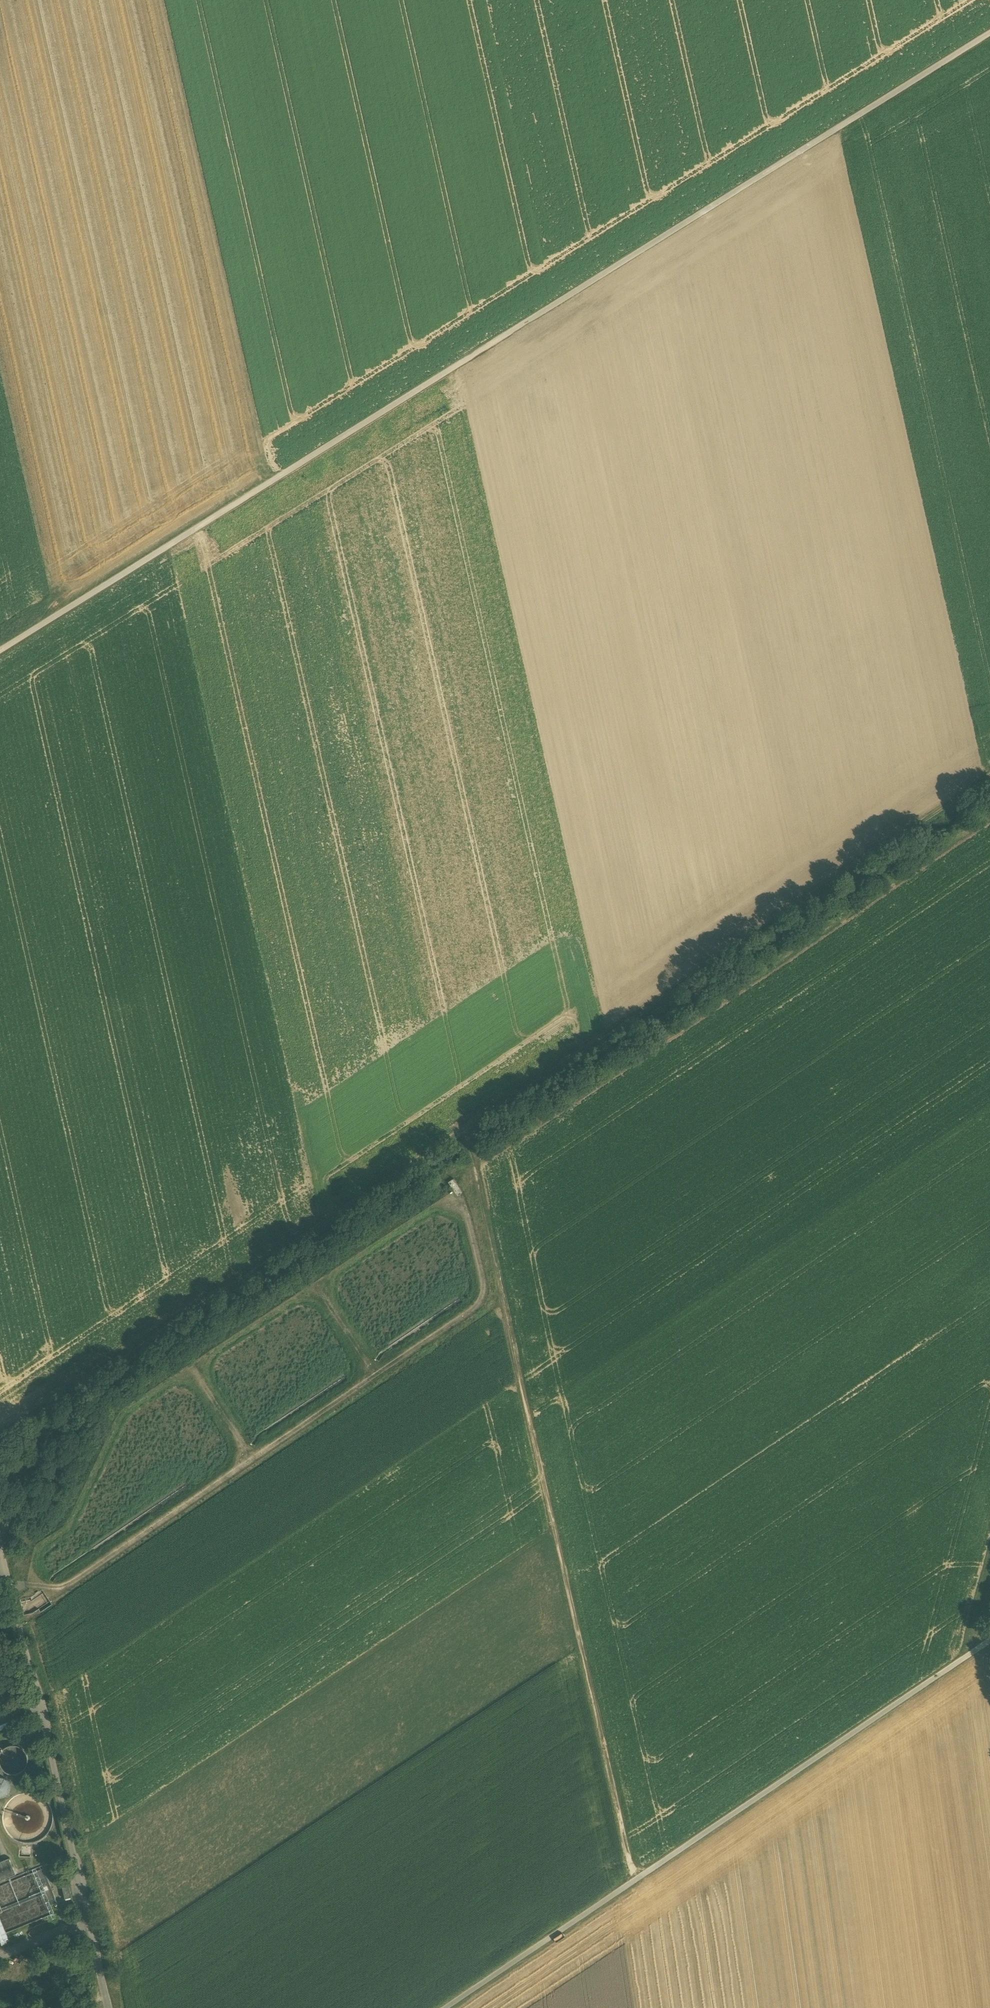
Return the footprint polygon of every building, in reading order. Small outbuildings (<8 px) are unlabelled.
[(11,1787),(10,1783),(8,1780),(4,1777),(1,1777),(0,1777),(0,1797),(1,1797),(5,1796),(8,1794),(10,1791),(11,1787)] [(2,1808),(0,1815),(2,1815),(4,1809),(6,1804),(9,1801),(12,1798),(18,1795),(23,1793),(29,1793),(34,1794),(39,1796),(44,1799),(47,1802),(49,1800),(42,1795),(34,1791),(25,1791),(15,1793),(10,1797),(5,1802),(2,1808)] [(38,1842),(34,1843),(31,1844),(28,1844),(25,1844),(23,1844),(22,1845),(28,1846),(29,1846),(34,1845),(38,1844),(41,1842),(44,1840),(48,1837),(46,1836),(43,1839),(41,1841),(38,1842)] [(26,1847),(22,1847),(22,1850),(19,1850),(19,1857),(31,1858),(31,1847),(28,1847),(28,1846),(26,1846),(26,1847)] [(0,1862),(0,1881),(16,1874),(9,1859),(0,1862)] [(72,1897),(68,1883),(62,1884),(65,1899),(72,1897)] [(49,1944),(43,1947),(45,1954),(52,1952),(49,1944)]
